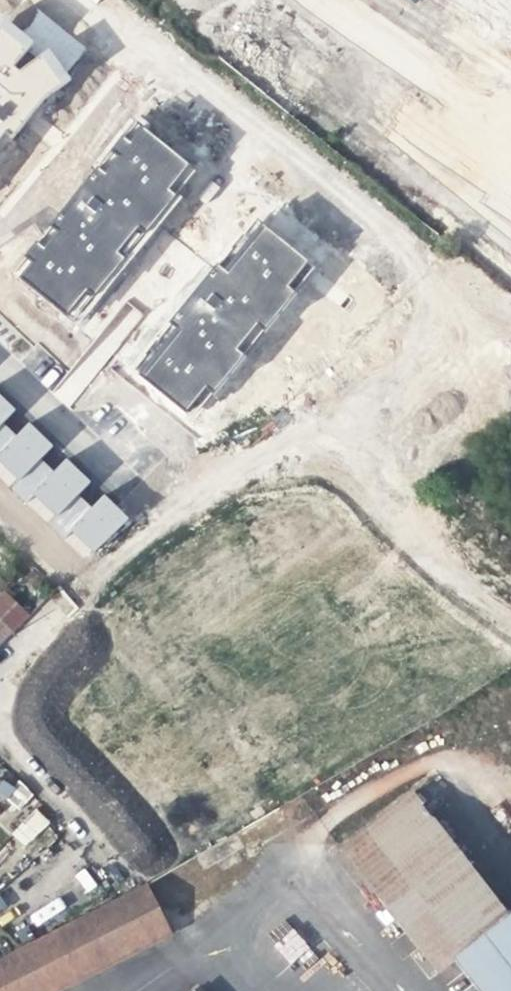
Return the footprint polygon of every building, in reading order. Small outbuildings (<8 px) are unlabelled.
[(88,50),(27,0),(18,0),(0,22),(0,156),(88,50)] [(80,326),(202,172),(136,120),(14,275),(80,326)] [(192,420),(319,269),(259,219),(132,369),(192,420)] [(66,406),(90,382),(78,369),(53,392),(66,406)] [(16,410),(0,395),(0,427),(16,410)] [(54,446),(31,425),(16,410),(0,427),(0,477),(13,489),(54,446)] [(50,525),(91,482),(68,460),(54,446),(13,489),(50,525)] [(88,561),(130,520),(103,493),(91,482),(50,525),(88,561)] [(0,597),(0,620),(13,632),(30,616),(4,592),(0,597)] [(13,632),(0,620),(0,645),(13,632)] [(21,781),(13,789),(0,776),(0,794),(17,811),(34,794),(21,781)] [(413,794),(509,916),(510,915),(510,869),(437,776),(413,794)] [(334,842),(340,850),(413,794),(406,786),(334,842)] [(340,850),(437,975),(455,960),(479,990),(510,990),(510,915),(509,916),(413,794),(340,850)] [(34,808),(11,835),(26,848),(49,821),(34,808)] [(0,960),(0,990),(59,990),(172,934),(146,885),(0,960)] [(292,927),(273,944),(295,969),(314,952),(292,927)]
